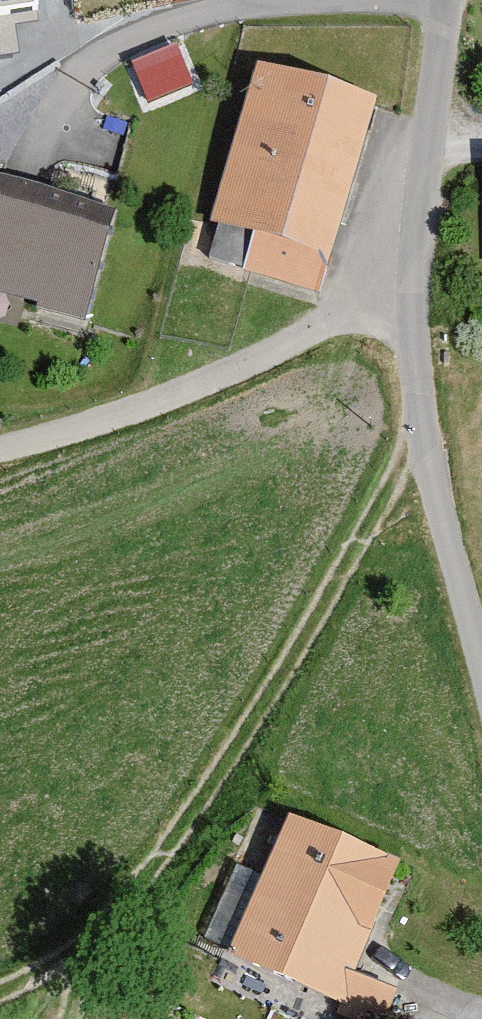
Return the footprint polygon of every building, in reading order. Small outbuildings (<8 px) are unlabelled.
[(55,8),(54,0),(0,0),(0,12),(55,8)] [(178,37),(131,57),(147,93),(193,73),(178,37)] [(372,112),(254,78),(207,233),(216,236),(207,266),(241,276),(238,283),(314,306),(372,112)] [(0,185),(0,297),(82,321),(112,218),(0,185)] [(281,831),(258,883),(233,872),(200,946),(226,957),(223,964),(349,1018),(377,1018),(387,996),(353,981),(397,882),(281,831)]
